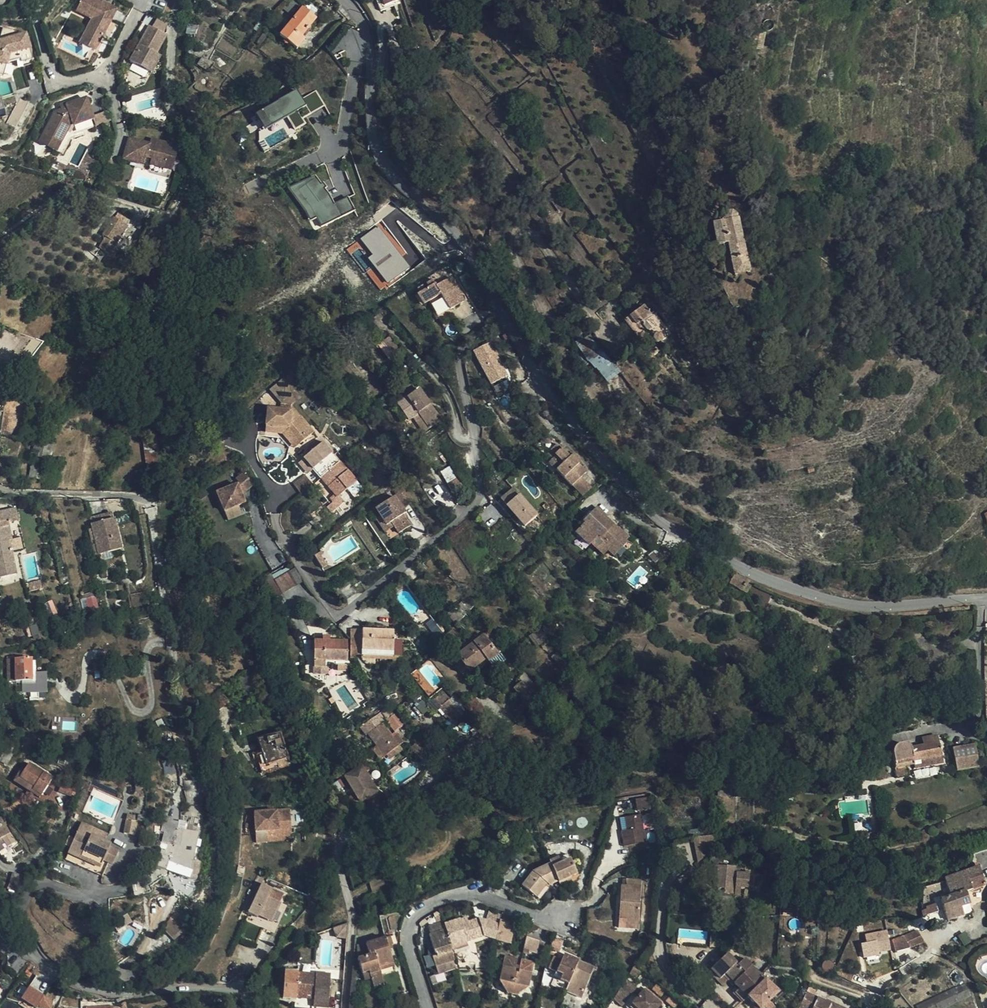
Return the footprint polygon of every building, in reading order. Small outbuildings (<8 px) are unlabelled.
[(104,0),(81,0),(81,1),(97,9),(93,16),(83,35),(98,42),(117,7),(104,0)] [(301,2),(298,0),(288,0),(282,7),(291,15),(301,2)] [(77,8),(93,16),(97,9),(81,1),(77,8)] [(302,36),(317,19),(303,7),(280,35),(297,50),(305,39),(302,36)] [(153,23),(135,59),(156,70),(165,53),(160,50),(170,31),(153,23)] [(0,30),(0,73),(2,74),(6,60),(19,56),(25,59),(31,57),(23,31),(15,33),(13,27),(2,24),(0,30)] [(761,49),(764,33),(755,32),(752,47),(761,49)] [(98,42),(83,35),(80,41),(94,49),(98,42)] [(198,64),(201,59),(198,56),(193,63),(197,66),(198,64)] [(209,64),(201,59),(198,64),(206,70),(209,64)] [(282,75),(286,71),(274,62),(271,67),(282,75)] [(297,90),(255,110),(264,128),(288,116),(294,129),(304,124),(297,108),(304,104),(297,90)] [(57,111),(45,133),(62,142),(58,149),(65,153),(73,137),(88,132),(87,129),(96,126),(93,118),(95,117),(88,97),(69,104),(70,106),(63,108),(57,111)] [(17,127),(27,102),(18,98),(8,123),(17,127)] [(306,105),(298,109),(301,117),(310,113),(306,105)] [(62,142),(45,133),(41,140),(58,149),(62,142)] [(152,142),(132,136),(125,157),(146,163),(149,154),(154,156),(153,161),(167,166),(170,154),(178,156),(181,144),(159,138),(158,144),(152,142)] [(178,156),(170,154),(167,166),(175,168),(178,156)] [(342,206),(337,197),(331,201),(341,218),(351,213),(345,203),(342,206)] [(739,259),(759,254),(748,212),(742,214),(740,206),(729,208),(731,215),(718,217),(725,246),(735,244),(739,259)] [(133,219),(121,211),(107,234),(119,242),(133,219)] [(380,222),(359,239),(372,254),(366,259),(372,267),(366,272),(381,289),(410,265),(402,256),(405,253),(380,222)] [(763,271),(759,254),(739,259),(744,276),(763,271)] [(450,310),(459,305),(455,298),(460,295),(450,278),(436,286),(433,281),(427,284),(429,288),(418,295),(423,305),(440,295),(450,310)] [(455,298),(459,305),(464,302),(460,295),(455,298)] [(648,301),(641,307),(647,314),(633,325),(640,333),(636,337),(642,342),(637,346),(644,353),(649,347),(653,352),(659,347),(662,350),(665,346),(669,351),(676,345),(664,332),(670,326),(648,301)] [(490,385),(508,376),(491,341),(473,349),(490,385)] [(4,372),(0,379),(0,380),(6,384),(11,376),(4,372)] [(408,418),(413,415),(419,411),(430,427),(442,419),(420,388),(398,403),(408,418)] [(285,403),(275,390),(270,394),(280,406),(285,403)] [(419,411),(413,415),(424,432),(430,427),(419,411)] [(29,477),(35,479),(40,458),(44,459),(48,460),(52,445),(37,442),(34,457),(33,457),(29,477)] [(321,478),(340,462),(324,442),(318,446),(314,442),(308,448),(311,452),(304,458),(304,459),(299,463),(307,473),(313,469),(321,478)] [(557,444),(540,460),(554,474),(558,471),(572,486),(587,472),(579,464),(579,463),(580,462),(580,460),(579,458),(578,457),(576,456),(574,455),(572,456),(571,458),(557,444)] [(161,476),(156,446),(145,445),(150,478),(161,476)] [(446,456),(441,450),(438,452),(443,458),(446,456)] [(40,458),(35,479),(40,480),(44,459),(40,458)] [(339,495),(357,480),(348,470),(323,491),(332,502),(327,507),(331,513),(344,501),(339,495)] [(241,471),(234,479),(238,483),(245,489),(252,481),(241,471)] [(313,486),(315,483),(307,473),(296,482),(303,494),(313,486)] [(466,488),(458,477),(447,486),(454,496),(466,488)] [(237,483),(216,493),(224,511),(245,502),(242,493),(237,483)] [(238,483),(237,483),(242,493),(245,489),(238,483)] [(411,499),(400,484),(394,489),(405,504),(411,499)] [(395,497),(381,506),(391,524),(392,523),(396,527),(401,533),(412,525),(404,515),(406,513),(395,497)] [(546,528),(527,505),(518,513),(537,535),(546,528)] [(391,524),(381,506),(376,510),(382,517),(388,526),(391,524)] [(610,553),(628,537),(618,528),(615,531),(604,520),(607,517),(597,507),(583,520),(585,522),(575,532),(588,545),(599,535),(610,546),(607,549),(610,553)] [(16,575),(11,552),(14,551),(11,540),(8,523),(17,522),(15,508),(0,511),(0,578),(16,575)] [(91,525),(105,521),(103,516),(90,519),(91,525)] [(386,533),(393,528),(391,524),(388,526),(382,517),(377,520),(386,533)] [(615,531),(618,528),(607,517),(604,520),(615,531)] [(113,519),(105,521),(91,525),(93,532),(98,555),(100,561),(105,560),(104,554),(120,550),(113,519)] [(94,556),(98,555),(93,532),(89,533),(94,556)] [(628,537),(610,553),(614,557),(627,543),(625,541),(628,537)] [(11,540),(14,551),(22,550),(19,539),(11,540)] [(691,547),(685,543),(681,549),(687,553),(691,547)] [(276,580),(269,583),(277,597),(304,580),(296,567),(276,580)] [(265,577),(269,583),(276,580),(272,573),(265,577)] [(748,581),(736,574),(730,584),(742,591),(748,581)] [(42,589),(41,581),(28,583),(29,591),(42,589)] [(749,600),(768,603),(770,593),(750,590),(749,600)] [(95,598),(86,600),(89,612),(98,610),(95,598)] [(280,613),(276,604),(268,608),(271,617),(280,613)] [(362,635),(362,655),(362,656),(397,656),(397,640),(394,640),(394,630),(362,630),(362,635)] [(489,630),(483,635),(488,642),(491,640),(494,637),(489,630)] [(349,654),(362,655),(362,635),(350,635),(349,654)] [(488,642),(483,635),(457,655),(469,671),(477,665),(486,659),(488,662),(498,654),(488,642)] [(347,640),(329,640),(322,640),(314,640),(313,667),(331,667),(331,661),(347,660),(347,640)] [(491,640),(488,642),(498,654),(500,653),(491,640)] [(32,662),(32,658),(7,659),(7,682),(21,682),(22,691),(30,691),(30,700),(38,700),(38,691),(46,691),(46,673),(35,673),(35,662),(32,662)] [(486,659),(477,665),(480,668),(488,662),(486,659)] [(537,688),(524,672),(517,677),(521,682),(513,688),(523,699),(534,691),(539,697),(544,693),(539,686),(537,688)] [(222,687),(209,695),(215,711),(228,701),(222,687)] [(463,716),(468,712),(469,711),(464,706),(454,694),(449,699),(463,716)] [(469,711),(468,712),(470,714),(471,712),(480,723),(489,715),(480,705),(479,706),(474,699),(464,706),(469,711)] [(382,723),(386,720),(380,712),(363,724),(370,733),(367,735),(377,747),(384,757),(386,755),(394,749),(399,745),(403,742),(395,731),(391,734),(382,723)] [(387,720),(395,731),(404,724),(396,712),(387,720)] [(172,729),(178,727),(176,717),(169,719),(172,729)] [(152,741),(159,739),(154,726),(148,729),(152,741)] [(289,765),(279,733),(257,739),(261,753),(257,755),(262,772),(289,765)] [(895,742),(888,734),(877,742),(884,751),(895,742)] [(892,755),(895,769),(910,766),(914,765),(915,769),(942,763),(937,736),(922,739),(923,746),(910,748),(905,744),(902,744),(898,745),(895,747),(893,750),(892,755)] [(425,750),(419,742),(411,747),(418,755),(425,750)] [(955,764),(977,759),(975,744),(952,749),(955,764)] [(402,750),(399,745),(394,749),(397,754),(402,750)] [(384,757),(377,747),(373,750),(380,760),(384,757)] [(397,754),(394,749),(386,755),(390,759),(397,754)] [(979,767),(977,759),(955,764),(956,771),(979,767)] [(39,797),(52,777),(30,762),(29,763),(26,760),(18,773),(17,772),(12,780),(39,797)] [(152,778),(148,766),(142,768),(145,780),(152,778)] [(895,769),(896,775),(911,772),(910,766),(895,769)] [(345,778),(357,796),(362,793),(366,799),(378,792),(363,767),(345,778)] [(74,795),(77,780),(67,775),(59,789),(74,795)] [(736,795),(736,786),(718,786),(718,795),(736,795)] [(362,793),(357,796),(361,803),(366,799),(362,793)] [(651,796),(636,799),(638,811),(653,809),(651,796)] [(253,810),(256,842),(292,839),(290,807),(253,810)] [(652,813),(646,814),(649,831),(655,829),(652,813)] [(641,814),(619,818),(624,847),(646,843),(641,814)] [(124,834),(134,835),(136,822),(134,821),(134,817),(127,815),(124,834)] [(167,827),(170,821),(163,819),(161,825),(167,827)] [(0,821),(0,852),(16,842),(10,833),(8,835),(0,821)] [(107,835),(81,823),(76,835),(88,840),(91,835),(104,841),(107,835)] [(185,826),(183,831),(198,834),(199,830),(185,826)] [(165,840),(167,843),(165,851),(162,850),(156,866),(196,880),(199,863),(195,862),(192,861),(195,849),(198,834),(183,831),(170,827),(165,840)] [(109,847),(111,844),(104,841),(91,835),(88,840),(76,835),(65,859),(103,876),(109,862),(113,864),(119,851),(109,847)] [(692,838),(695,853),(698,864),(716,850),(713,836),(692,838)] [(161,842),(159,848),(153,865),(156,866),(162,850),(165,851),(167,843),(161,842)] [(558,882),(559,884),(570,879),(570,878),(577,874),(570,859),(561,863),(558,858),(549,862),(550,865),(533,872),(522,886),(536,897),(546,884),(550,886),(558,882)] [(965,872),(972,890),(979,887),(985,885),(979,867),(977,867),(976,864),(973,865),(975,868),(970,870),(965,872)] [(714,888),(724,889),(724,887),(735,888),(736,875),(734,875),(725,874),(726,867),(725,867),(724,868),(715,868),(714,888)] [(274,875),(267,872),(262,883),(269,886),(274,875)] [(965,892),(972,890),(965,872),(944,880),(949,893),(950,897),(965,892)] [(17,892),(22,877),(15,875),(10,890),(17,892)] [(749,876),(736,875),(735,888),(724,887),(724,889),(724,894),(740,895),(740,887),(748,888),(749,876)] [(570,879),(559,884),(560,887),(572,882),(570,879)] [(627,924),(638,925),(641,881),(635,881),(629,880),(626,880),(625,887),(621,887),(619,919),(628,919),(627,924)] [(269,886),(262,883),(248,912),(257,917),(258,915),(266,919),(274,901),(266,897),(270,887),(269,886)] [(960,907),(969,904),(965,892),(950,897),(954,909),(960,907)] [(963,916),(960,907),(954,909),(950,897),(949,893),(944,895),(945,899),(941,900),(944,913),(947,921),(963,916)] [(170,929),(191,910),(186,904),(165,925),(170,929)] [(921,912),(922,917),(938,912),(935,905),(925,908),(926,910),(921,912)] [(638,929),(638,925),(627,924),(628,919),(619,919),(619,928),(638,929)] [(465,939),(466,942),(484,936),(478,920),(467,923),(461,925),(459,920),(444,925),(443,923),(427,928),(430,935),(428,936),(435,957),(453,952),(451,947),(450,944),(465,939)] [(909,948),(922,942),(923,941),(917,931),(916,932),(903,937),(909,948)] [(863,936),(865,945),(859,946),(863,961),(878,957),(877,954),(890,952),(886,932),(863,936)] [(537,952),(540,938),(526,935),(523,949),(537,952)] [(909,948),(903,937),(892,941),(895,952),(909,948)] [(378,967),(392,962),(384,938),(358,947),(358,959),(362,973),(368,971),(370,979),(374,989),(384,985),(380,971),(378,967)] [(451,947),(466,942),(465,939),(450,944),(451,947)] [(455,959),(453,952),(435,957),(432,959),(435,965),(455,959)] [(734,984),(748,999),(748,998),(756,990),(753,988),(763,978),(761,976),(750,967),(749,969),(745,973),(742,970),(727,954),(710,970),(720,980),(724,976),(727,980),(732,985),(734,984)] [(594,968),(564,955),(556,973),(562,975),(559,981),(568,985),(565,992),(581,999),(594,968)] [(504,988),(522,992),(528,988),(533,963),(522,961),(520,967),(518,973),(514,973),(516,966),(517,960),(505,957),(499,981),(504,988)] [(31,962),(24,973),(28,975),(35,965),(31,962)] [(394,967),(392,962),(378,967),(380,971),(394,967)] [(330,975),(315,973),(315,979),(297,978),(298,972),(285,971),(283,999),(296,1000),(296,998),(297,992),(314,994),(314,999),(313,1007),(328,1007),(330,975)] [(368,971),(362,973),(365,981),(370,979),(368,971)] [(619,989),(613,997),(621,1005),(633,992),(636,989),(625,978),(619,989)] [(748,999),(758,1007),(763,1007),(766,1005),(778,993),(763,978),(753,988),(756,990),(748,998),(748,999)] [(971,996),(964,983),(916,1006),(917,1007),(946,1007),(971,996)] [(21,997),(40,1007),(51,1007),(56,1000),(29,984),(21,997)] [(631,1003),(636,1007),(656,1007),(659,1004),(643,990),(641,992),(642,994),(640,996),(639,995),(637,996),(631,1003)] [(800,1007),(825,1007),(824,1007),(825,1005),(805,996),(800,1007)]
